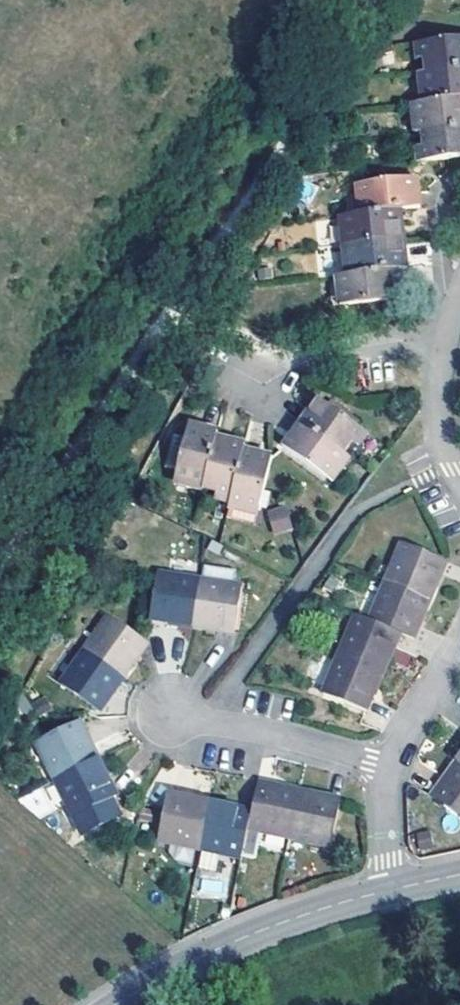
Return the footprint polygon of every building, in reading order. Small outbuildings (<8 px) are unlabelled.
[(426,71),(459,68),(459,37),(423,41),(425,56),(426,71)] [(423,41),(415,42),(416,57),(425,56),(423,41)] [(459,97),(459,68),(426,71),(429,101),(459,97)] [(426,71),(418,72),(421,101),(429,101),(426,71)] [(459,128),(459,97),(429,101),(421,101),(419,102),(423,131),(459,128)] [(419,102),(411,103),(415,132),(423,131),(419,102)] [(459,157),(459,128),(423,131),(424,145),(426,161),(459,157)] [(416,146),(418,162),(426,161),(424,145),(416,146)] [(369,212),(402,209),(421,207),(418,176),(366,182),(369,212)] [(369,212),(366,182),(358,182),(362,213),(369,212)] [(350,214),(353,244),(405,238),(404,226),(402,209),(369,212),(362,213),(350,214)] [(350,214),(341,215),(345,245),(353,244),(350,214)] [(356,273),(398,269),(408,268),(407,253),(405,238),(353,244),(356,273)] [(353,244),(345,245),(348,273),(356,273),(353,244)] [(347,274),(350,303),(401,298),(400,284),(398,269),(356,273),(348,273),(347,274)] [(347,274),(338,274),(341,304),(350,303),(347,274)] [(318,398),(301,422),(348,455),(356,444),(365,431),(318,398)] [(190,422),(176,473),(205,481),(216,436),(217,430),(196,424),(190,422)] [(284,446),(331,478),(348,455),(301,422),(292,435),(284,446)] [(370,436),(365,431),(356,444),(362,448),(370,436)] [(236,441),(216,436),(205,481),(203,487),(217,490),(232,494),(243,450),(245,443),(236,441)] [(258,453),(243,450),(232,494),(230,501),(259,508),(273,457),(258,453)] [(337,484),(354,460),(348,455),(331,478),(337,484)] [(174,482),(202,490),(203,487),(205,481),(176,473),(174,482)] [(215,498),(230,501),(232,494),(217,490),(215,498)] [(229,508),(258,514),(259,508),(230,501),(229,508)] [(288,507),(273,513),(281,533),(295,527),(288,507)] [(387,581),(431,599),(437,582),(446,560),(404,542),(387,581)] [(173,622),(193,626),(201,581),(159,574),(152,619),(173,622)] [(236,633),(242,588),(201,581),(193,626),(236,633)] [(431,599),(387,581),(371,619),(401,632),(415,637),(423,618),(431,599)] [(358,614),(341,654),(384,672),(392,653),(401,632),(371,619),(358,614)] [(148,642),(110,615),(86,650),(124,676),(134,663),(148,642)] [(124,676),(86,650),(62,684),(100,711),(124,676)] [(375,693),(384,672),(341,654),(324,693),(368,711),(375,693)] [(37,742),(56,780),(98,759),(80,721),(37,742)] [(117,796),(98,759),(56,780),(82,833),(120,815),(112,799),(117,796)] [(459,761),(449,776),(435,796),(459,814),(459,762),(459,761)] [(32,819),(63,805),(52,782),(21,797),(32,819)] [(261,831),(290,837),(300,792),(284,788),(259,783),(253,812),(243,856),(255,858),(261,831)] [(300,792),(290,837),(331,846),(341,801),(320,796),(300,792)] [(159,839),(201,849),(211,804),(168,795),(159,839)] [(211,804),(201,849),(243,858),(243,856),(253,812),(211,804)] [(425,834),(411,834),(412,850),(426,849),(425,834)] [(202,851),(200,867),(215,870),(218,854),(202,851)] [(199,894),(220,897),(222,882),(201,879),(199,894)]
